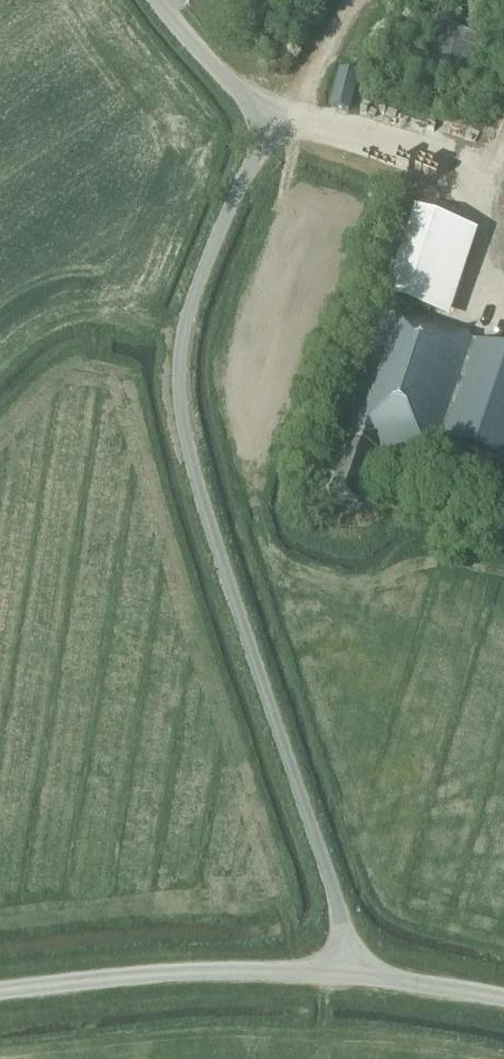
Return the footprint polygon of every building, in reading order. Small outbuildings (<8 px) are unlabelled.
[(434,34),(466,43),(470,30),(437,21),(434,34)] [(348,112),(358,76),(339,71),(330,108),(348,112)] [(385,300),(427,313),(456,227),(414,213),(385,300)] [(386,312),(344,442),(347,443),(329,495),(358,504),(372,463),(402,474),(404,467),(410,469),(413,458),(431,463),(438,440),(503,461),(503,351),(386,312)]
